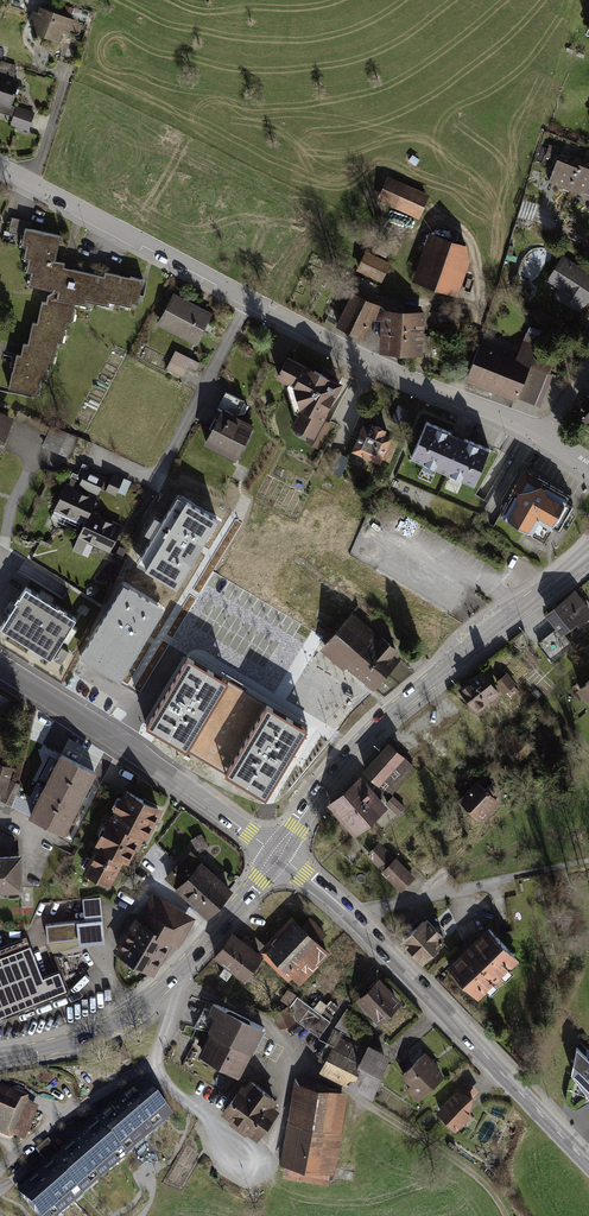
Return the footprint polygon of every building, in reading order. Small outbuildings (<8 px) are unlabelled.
[(36,21),(33,31),(56,38),(63,15),(40,8),(38,14),(34,12),(32,19),(36,21)] [(11,105),(18,83),(12,81),(15,73),(0,67),(0,102),(11,105)] [(12,124),(28,129),(33,113),(17,107),(12,124)] [(557,147),(551,145),(546,157),(552,159),(557,147)] [(571,186),(580,163),(559,154),(549,181),(570,189),(571,186)] [(581,159),(580,163),(571,186),(588,193),(588,162),(581,159)] [(418,212),(425,197),(400,185),(400,186),(389,181),(382,195),(393,200),(393,201),(418,212)] [(12,371),(8,388),(33,393),(34,387),(38,388),(42,373),(46,374),(50,354),(55,355),(60,333),(64,334),(69,312),(73,313),(75,303),(80,304),(81,300),(103,304),(104,300),(125,305),(126,300),(138,303),(143,279),(130,276),(129,280),(108,276),(107,280),(75,273),(73,281),(57,278),(59,265),(54,264),(61,235),(25,227),(21,245),(26,246),(25,253),(30,254),(27,267),(32,268),(29,280),(34,281),(33,286),(58,292),(56,298),(51,297),(49,307),(45,306),(40,328),(35,327),(31,349),(26,348),(24,360),(19,359),(16,372),(12,371)] [(435,237),(431,249),(446,254),(462,259),(460,245),(435,237)] [(419,271),(423,273),(419,283),(435,288),(446,254),(431,249),(425,267),(421,266),(419,271)] [(359,267),(380,277),(387,264),(365,254),(359,267)] [(462,259),(446,254),(435,288),(455,295),(461,277),(458,276),(459,271),(458,271),(462,259)] [(588,294),(588,274),(563,258),(549,280),(570,293),(566,301),(579,309),(588,294)] [(370,293),(357,287),(338,326),(361,337),(378,302),(368,297),(370,293)] [(175,296),(161,323),(194,341),(209,314),(175,296)] [(383,350),(401,351),(402,331),(403,313),(386,311),(383,350)] [(423,314),(403,313),(402,331),(419,332),(420,318),(423,318),(423,314)] [(419,332),(402,331),(401,351),(418,352),(418,341),(423,341),(423,336),(422,336),(422,333),(419,332)] [(480,344),(467,376),(516,396),(529,365),(538,369),(540,365),(549,368),(555,353),(524,340),(516,359),(480,344)] [(321,418),(339,383),(288,357),(278,375),(295,384),(302,408),(294,425),(311,434),(312,435),(321,418)] [(199,362),(191,358),(188,365),(196,369),(199,362)] [(170,360),(166,368),(182,376),(185,368),(170,360)] [(529,365),(516,396),(534,403),(549,368),(540,365),(538,369),(529,365)] [(206,443),(235,457),(252,425),(236,417),(244,401),(228,393),(219,410),(222,411),(206,443)] [(409,410),(398,404),(391,419),(402,425),(409,410)] [(48,427),(19,413),(15,420),(44,434),(48,427)] [(9,421),(0,418),(0,445),(9,421)] [(330,423),(321,418),(312,435),(311,434),(307,441),(318,447),(330,423)] [(463,479),(474,484),(489,449),(465,438),(463,441),(450,435),(452,432),(427,421),(411,457),(422,461),(423,458),(438,465),(437,468),(448,473),(450,469),(465,476),(463,479)] [(354,448),(379,459),(389,437),(382,434),(384,430),(374,425),(372,429),(365,426),(354,448)] [(75,437),(52,427),(44,445),(66,455),(75,437)] [(530,463),(539,448),(532,444),(523,459),(530,463)] [(342,469),(332,465),(325,481),(334,486),(342,469)] [(85,470),(79,485),(78,486),(79,486),(97,494),(101,486),(104,479),(85,470)] [(105,477),(104,479),(101,486),(106,489),(105,491),(115,495),(123,479),(113,474),(110,480),(105,477)] [(521,476),(517,483),(527,489),(526,487),(532,486),(532,487),(538,478),(531,474),(521,476)] [(499,516),(544,541),(570,496),(538,478),(532,487),(532,486),(526,487),(527,489),(517,483),(499,516)] [(68,484),(67,483),(61,496),(62,497),(59,505),(60,505),(58,509),(73,516),(74,513),(86,519),(90,510),(93,503),(97,503),(95,499),(96,497),(78,488),(79,486),(78,486),(79,485),(70,481),(68,484)] [(217,519),(178,496),(137,562),(177,586),(217,519)] [(80,522),(54,510),(51,518),(77,530),(80,522)] [(103,516),(90,510),(86,519),(90,521),(82,536),(97,543),(96,546),(109,552),(111,547),(109,545),(115,533),(117,534),(122,525),(111,520),(109,522),(102,519),(103,516)] [(471,536),(468,541),(477,547),(480,542),(471,536)] [(125,549),(119,546),(115,554),(121,557),(125,549)] [(124,585),(81,656),(120,680),(163,608),(124,585)] [(26,587),(0,627),(50,658),(76,618),(26,587)] [(576,596),(565,604),(563,602),(548,614),(559,628),(542,642),(554,657),(572,643),(561,630),(576,619),(579,622),(588,614),(588,612),(576,596)] [(340,628),(337,632),(385,672),(395,660),(389,655),(395,649),(382,637),(376,644),(348,620),(346,622),(341,617),(336,624),(340,628)] [(337,632),(327,644),(374,684),(385,672),(337,632)] [(69,652),(62,647),(54,660),(61,664),(69,652)] [(187,654),(166,689),(227,726),(249,691),(187,654)] [(498,694),(481,673),(462,689),(476,707),(493,693),(496,696),(498,694)] [(498,684),(504,692),(513,684),(507,677),(498,684)] [(206,761),(227,726),(166,689),(145,724),(206,761)] [(249,691),(227,726),(287,762),(308,727),(249,691)] [(5,710),(11,700),(4,696),(0,703),(0,708),(5,710)] [(266,797),(287,762),(227,726),(206,761),(266,797)] [(530,748),(519,737),(506,750),(518,761),(530,748)] [(410,763),(391,746),(381,757),(379,755),(366,770),(387,788),(410,763)] [(62,755),(31,815),(63,831),(94,771),(62,755)] [(3,790),(10,769),(0,766),(0,790),(3,790)] [(358,780),(345,791),(369,819),(382,808),(371,795),(373,793),(364,782),(362,784),(358,780)] [(20,786),(11,781),(2,798),(11,803),(20,786)] [(479,817),(496,799),(491,794),(494,791),(488,785),(485,788),(477,781),(461,799),(479,817)] [(99,846),(86,872),(108,883),(122,857),(127,860),(136,840),(140,842),(144,835),(145,836),(158,810),(142,802),(143,800),(127,791),(113,819),(110,818),(105,828),(107,829),(104,836),(102,835),(97,845),(99,846)] [(356,831),(369,819),(345,791),(331,803),(336,808),(332,810),(340,819),(343,816),(356,831)] [(386,803),(397,813),(403,807),(393,796),(386,803)] [(192,839),(199,851),(208,846),(201,834),(192,839)] [(388,855),(378,845),(369,854),(378,864),(388,855)] [(20,887),(19,852),(0,853),(0,888),(20,887)] [(167,877),(207,915),(230,891),(190,853),(167,877)] [(402,888),(412,877),(397,862),(386,872),(402,888)] [(61,891),(52,886),(48,893),(58,898),(61,891)] [(86,922),(78,922),(80,938),(103,936),(99,896),(84,898),(86,922)] [(154,900),(140,923),(170,940),(173,942),(187,919),(154,900)] [(136,920),(118,951),(152,970),(170,940),(140,923),(136,920)] [(296,923),(269,950),(300,980),(327,953),(317,944),(319,941),(317,939),(323,933),(310,920),(301,928),(296,923)] [(404,939),(423,959),(442,940),(441,939),(443,937),(427,920),(424,923),(423,922),(404,939)] [(46,926),(47,942),(80,938),(78,922),(46,926)] [(467,950),(449,967),(474,993),(481,985),(484,988),(509,965),(506,962),(514,955),(489,929),(472,945),(474,947),(468,952),(467,950)] [(220,973),(223,975),(246,945),(232,934),(216,955),(227,964),(220,973)] [(30,945),(26,936),(0,946),(0,957),(30,945)] [(0,957),(0,1016),(67,990),(60,972),(43,978),(30,945),(0,957)] [(233,969),(244,977),(261,956),(246,945),(223,975),(226,978),(233,969)] [(397,1002),(379,983),(362,999),(380,1018),(397,1002)] [(290,1006),(295,1019),(319,1036),(330,1020),(297,996),(290,1006)] [(326,1005),(334,1012),(338,1007),(331,1000),(326,1005)] [(206,1030),(210,1030),(250,1049),(251,1050),(263,1027),(222,1006),(213,1003),(210,1010),(204,1008),(194,1026),(206,1029),(206,1030)] [(287,1007),(273,1013),(278,1026),(293,1020),(287,1007)] [(333,1016),(323,1008),(320,1012),(330,1020),(333,1016)] [(210,1030),(206,1030),(199,1042),(206,1045),(202,1053),(213,1058),(213,1060),(237,1072),(250,1049),(210,1030)] [(385,1063),(386,1060),(358,1045),(357,1048),(342,1041),(338,1051),(333,1049),(325,1065),(337,1071),(335,1076),(341,1079),(344,1075),(374,1090),(380,1075),(384,1076),(389,1065),(385,1063)] [(577,1047),(572,1072),(588,1096),(588,1060),(577,1047)] [(112,1053),(117,1062),(126,1058),(122,1049),(112,1053)] [(431,1061),(425,1054),(403,1074),(422,1094),(441,1076),(429,1063),(431,1061)] [(456,1093),(457,1094),(459,1093),(472,1095),(477,1090),(469,1081),(456,1093)] [(242,1087),(225,1110),(257,1134),(275,1110),(269,1105),(274,1098),(252,1082),(246,1090),(242,1087)] [(143,1086),(82,1139),(109,1170),(117,1162),(114,1158),(123,1150),(123,1149),(126,1146),(130,1151),(170,1116),(143,1086)] [(341,1093),(302,1086),(288,1162),(290,1162),(328,1169),(333,1142),(337,1143),(338,1136),(333,1136),(341,1093)] [(440,1111),(455,1127),(469,1113),(472,1095),(459,1093),(457,1094),(440,1111)] [(22,1136),(33,1109),(0,1095),(0,1126),(22,1136)] [(20,1193),(40,1215),(48,1215),(54,1211),(57,1215),(74,1200),(71,1196),(78,1190),(81,1194),(90,1186),(86,1182),(95,1175),(98,1179),(109,1170),(82,1139),(20,1193)] [(140,1165),(156,1149),(148,1141),(132,1158),(140,1165)] [(328,1169),(290,1162),(288,1174),(302,1177),(302,1176),(328,1180),(330,1169),(328,1169)]
